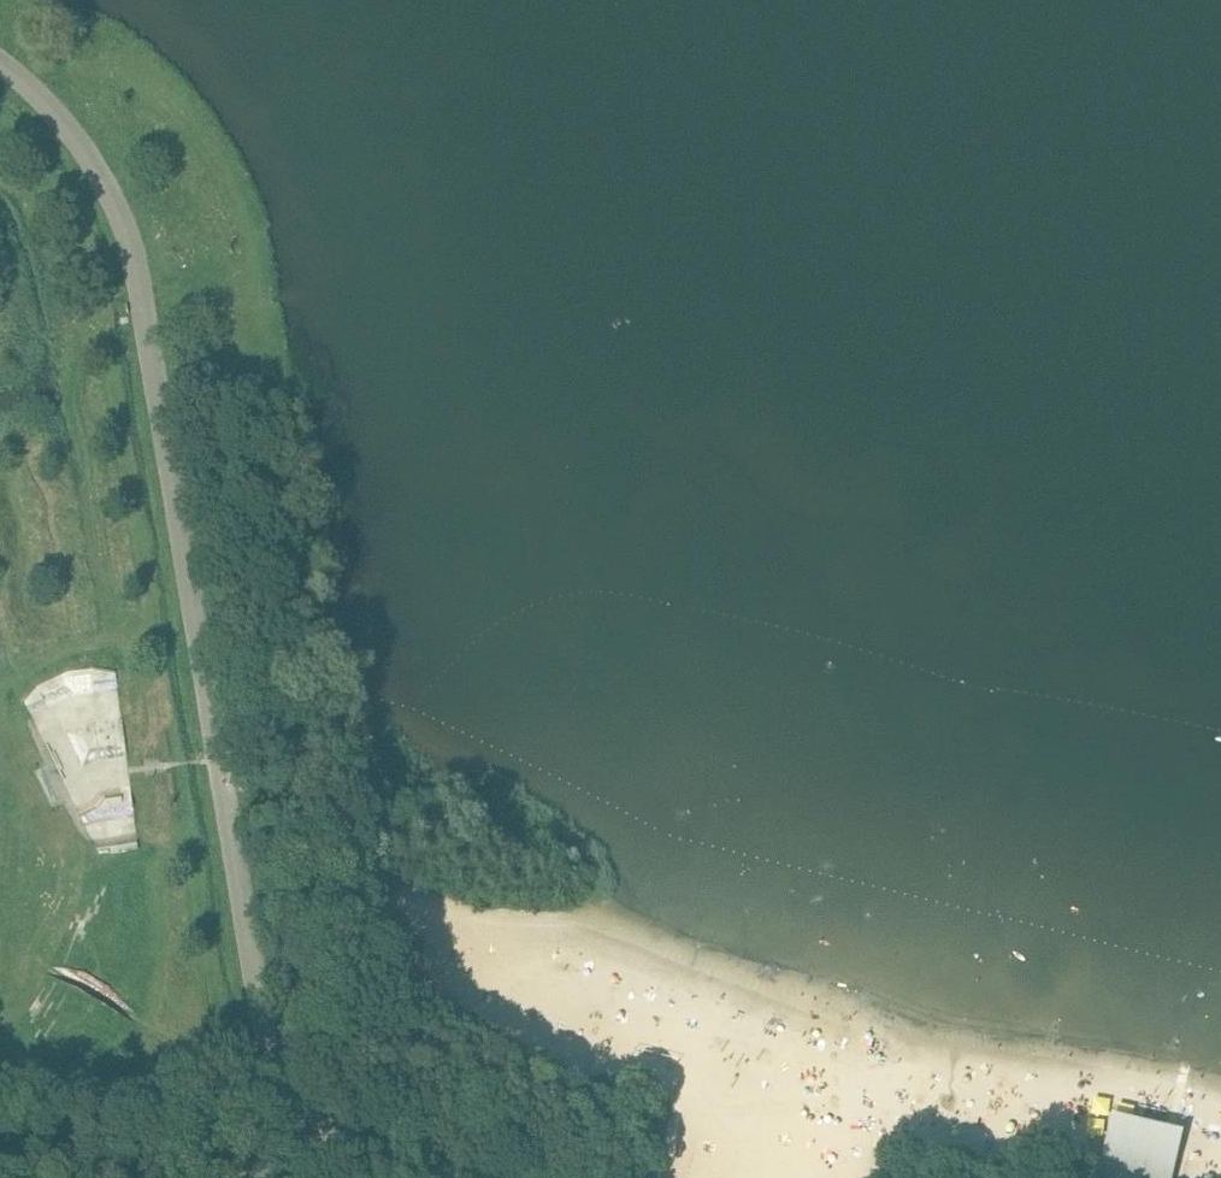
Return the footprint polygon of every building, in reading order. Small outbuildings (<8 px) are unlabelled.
[(1114,1130),(1103,1177),(1168,1177),(1175,1145),(1114,1130)]
